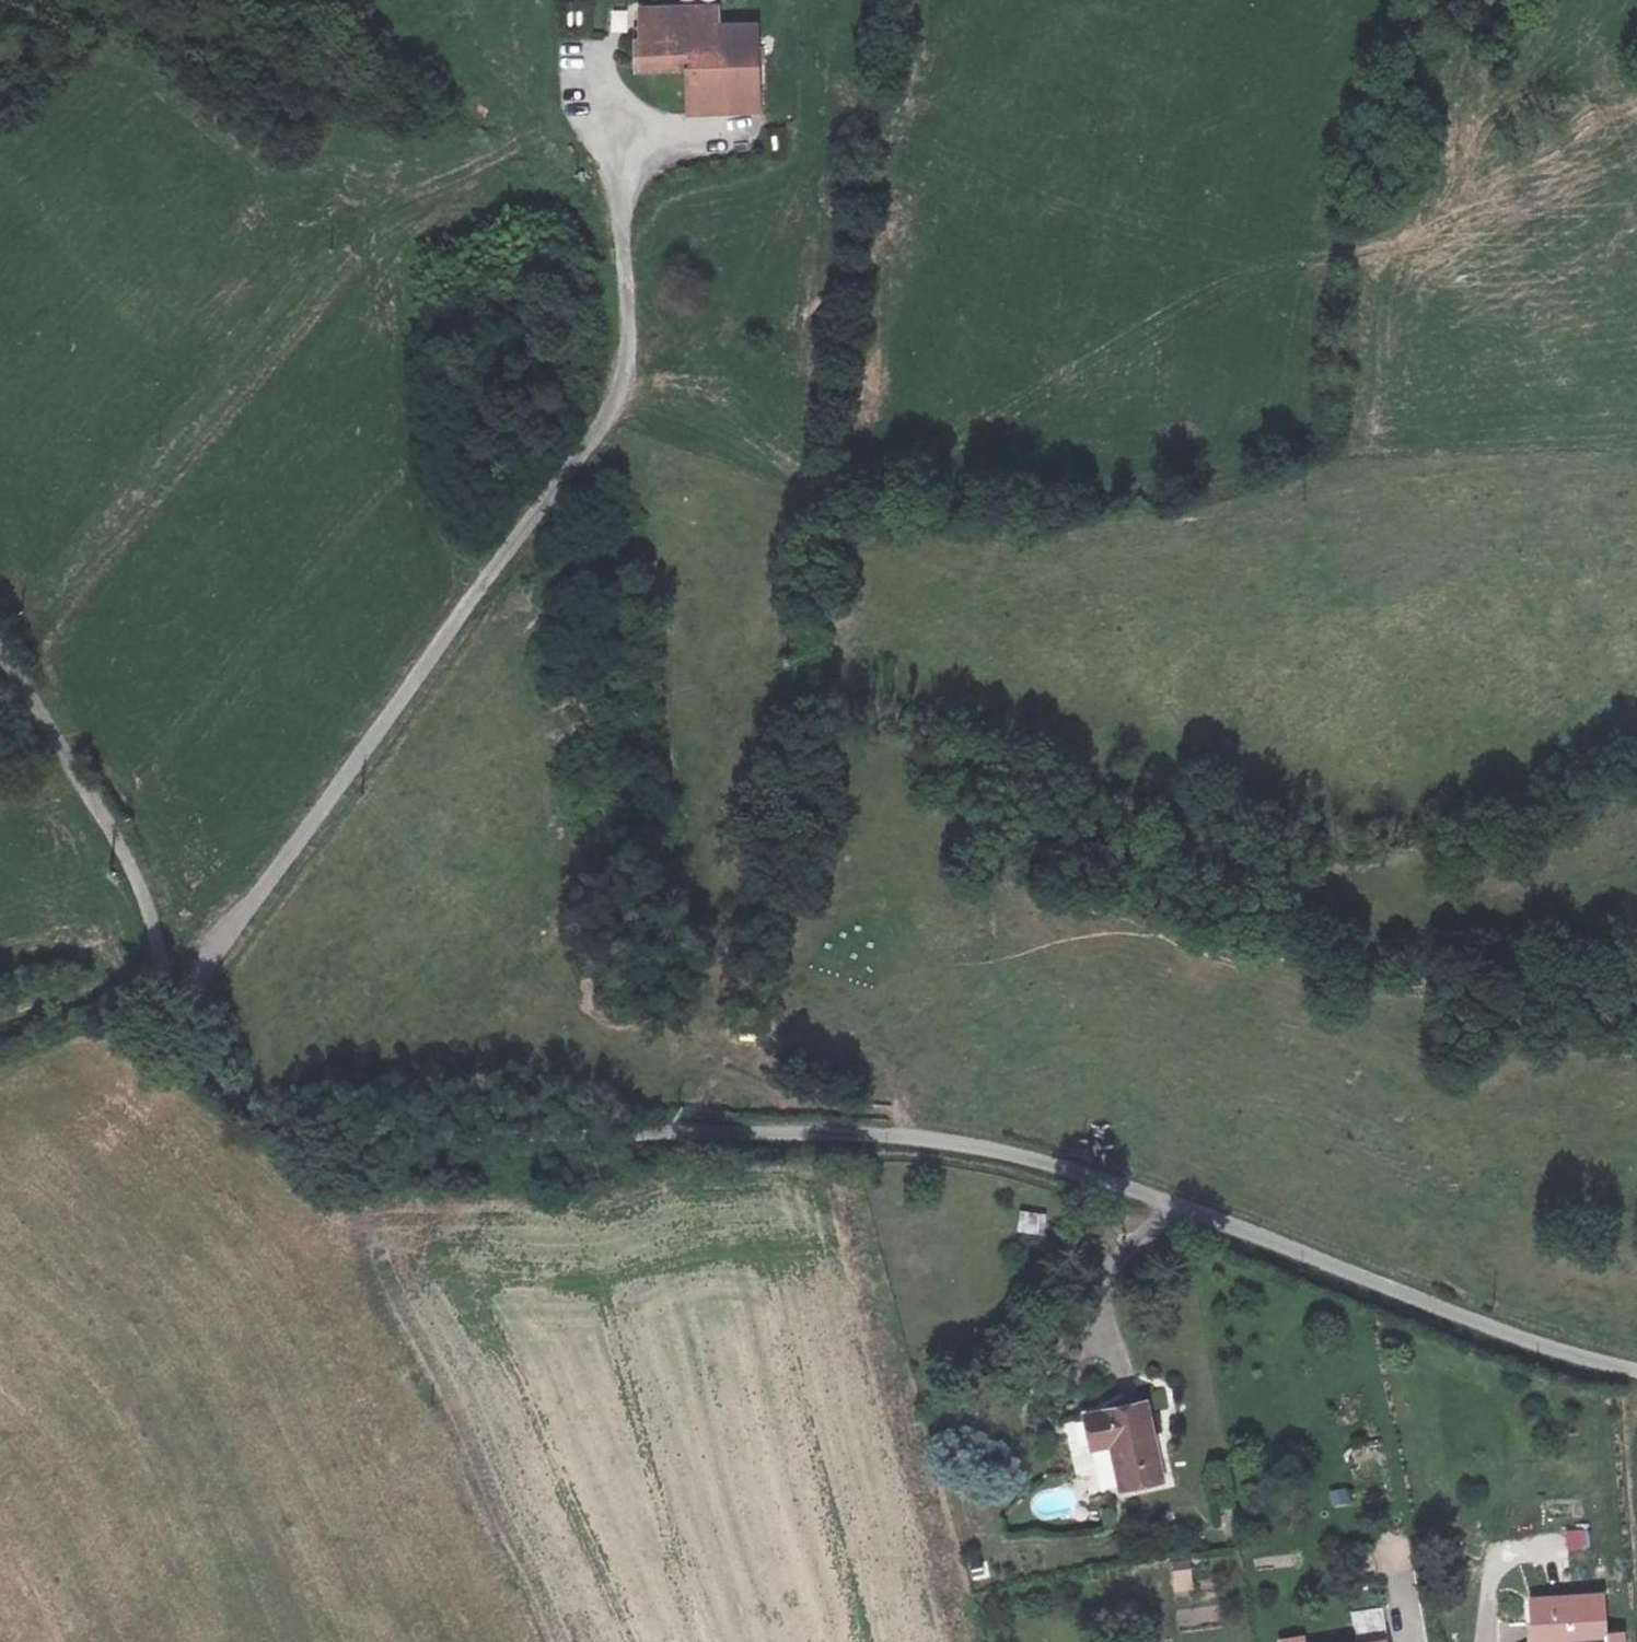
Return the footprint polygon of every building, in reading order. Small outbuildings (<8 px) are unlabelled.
[(738,133),(739,48),(750,47),(759,0),(662,0),(660,30),(628,31),(628,61),(618,62),(619,91),(671,91),(670,135),(738,133)] [(1017,1229),(1044,1235),(1048,1214),(1022,1208),(1017,1229)] [(1073,1422),(1077,1448),(1090,1446),(1086,1420),(1073,1422)] [(1140,1437),(1070,1451),(1078,1486),(1099,1482),(1108,1529),(1154,1519),(1140,1437)] [(1569,1552),(1588,1548),(1584,1528),(1565,1532),(1569,1552)] [(1194,1590),(1192,1561),(1173,1562),(1175,1591),(1194,1590)] [(1527,1608),(1529,1641),(1603,1641),(1601,1602),(1527,1608)]
